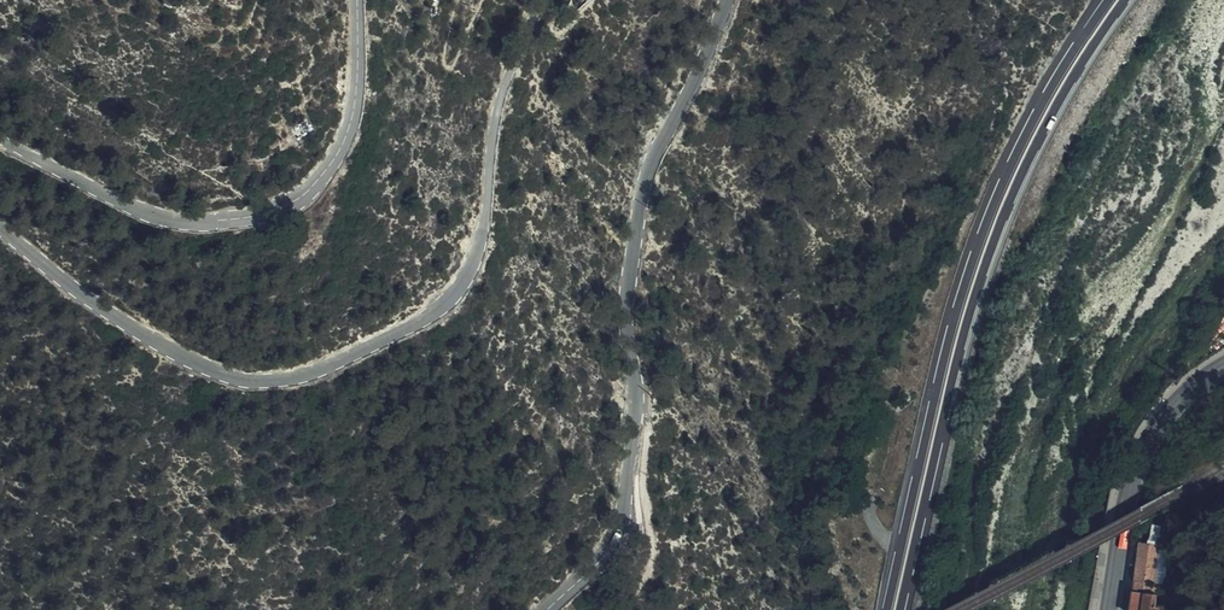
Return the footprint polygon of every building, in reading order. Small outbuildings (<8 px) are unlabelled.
[(1148,535),(1142,581),(1167,584),(1168,569),(1166,569),(1168,538),(1148,535)] [(1167,609),(1172,609),(1173,596),(1171,596),(1166,595),(1167,584),(1142,581),(1139,606),(1167,609)]
